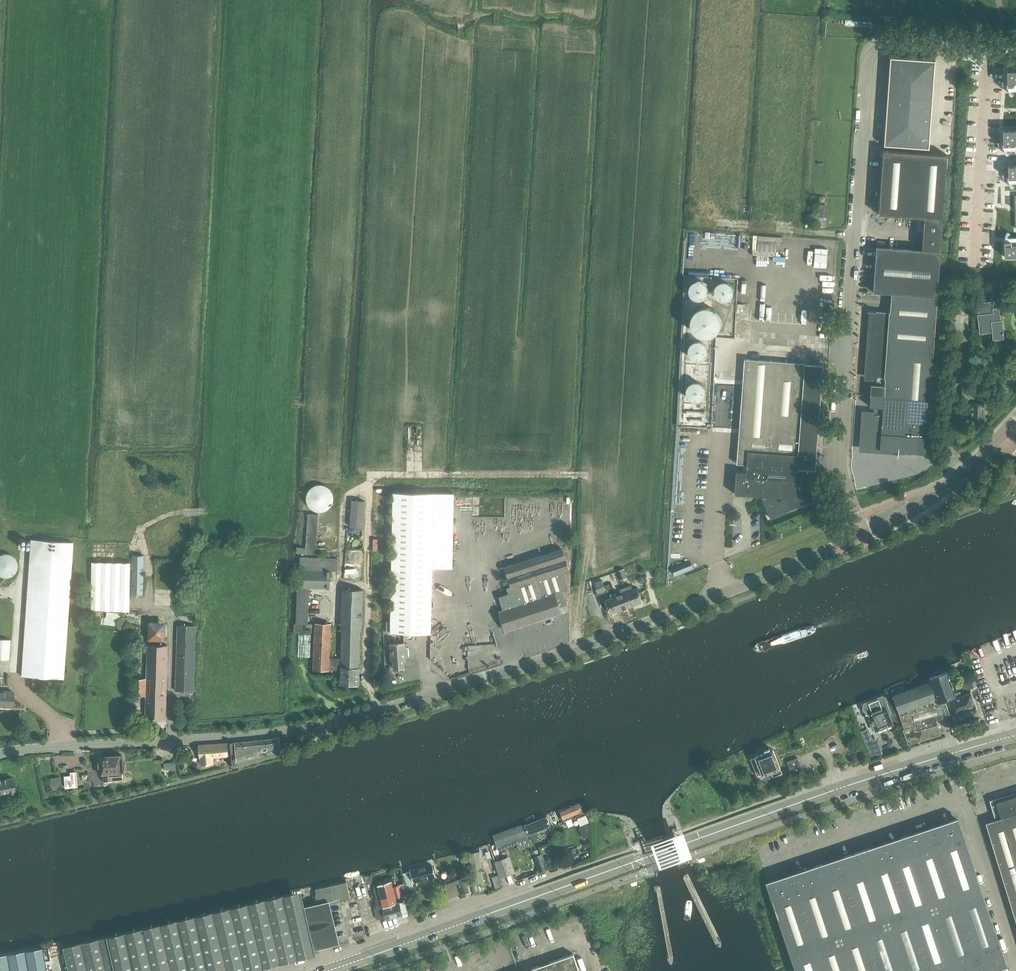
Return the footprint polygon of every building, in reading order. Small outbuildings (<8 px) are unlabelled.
[(913,58),(890,57),(890,68),(912,70),(913,58)] [(936,60),(913,58),(912,70),(935,71),(936,60)] [(912,70),(890,68),(889,79),(912,81),(912,70)] [(1007,69),(1008,85),(1015,85),(1015,82),(1015,69),(1007,69)] [(935,71),(912,70),(912,81),(934,82),(935,71)] [(912,81),(889,79),(888,90),(911,91),(912,81)] [(934,82),(912,81),(911,91),(933,93),(934,82)] [(911,91),(888,90),(887,101),(910,102),(911,91)] [(933,93),(911,91),(910,102),(933,104),(933,93)] [(910,102),(887,101),(887,112),(909,113),(910,102)] [(933,104),(910,102),(909,113),(932,115),(933,104)] [(909,113),(887,112),(886,123),(909,124),(909,113)] [(932,115),(909,113),(909,124),(931,126),(932,115)] [(909,124),(886,123),(885,133),(908,135),(909,124)] [(931,126),(909,124),(908,135),(930,137),(931,126)] [(1004,130),(1004,145),(1015,144),(1015,129),(1004,130)] [(908,135),(885,133),(884,145),(907,147),(908,135)] [(930,137),(908,135),(907,147),(930,148),(930,137)] [(879,214),(925,217),(943,219),(948,155),(884,150),(879,214)] [(874,292),(892,293),(938,296),(943,219),(925,217),(923,249),(877,246),(874,292)] [(1005,241),(1005,256),(1015,256),(1015,243),(1012,243),(1011,240),(1005,241)] [(815,266),(827,267),(828,249),(816,248),(815,266)] [(708,291),(707,289),(707,286),(704,283),(703,282),(701,281),(699,281),(697,281),(694,282),(692,283),(690,284),(689,287),(688,291),(689,295),(691,298),(694,300),(695,300),(697,301),(702,300),(705,298),(706,296),(707,294),(708,291)] [(733,292),(732,288),(730,285),(728,283),(724,282),(722,282),(720,283),(718,283),(716,285),(714,288),(713,290),(713,292),(714,295),(716,298),(717,300),(719,301),(722,302),(724,302),(726,301),(730,299),(732,297),(732,295),(733,292)] [(864,423),(862,423),(865,431),(863,432),(862,448),(872,449),(872,450),(880,448),(881,449),(927,453),(928,428),(938,296),(892,293),(891,311),(871,309),(871,310),(872,310),(872,319),(870,320),(873,328),(871,328),(869,358),(867,359),(870,366),(868,367),(868,376),(877,377),(876,384),(872,384),(874,388),(873,395),(873,402),(870,406),(875,406),(874,414),(865,413),(864,423)] [(993,301),(978,303),(979,314),(978,314),(980,333),(993,331),(994,338),(1004,337),(1002,320),(1001,320),(999,307),(994,308),(993,301)] [(720,322),(720,319),(719,316),(717,313),(716,311),(713,309),(711,308),(708,307),(705,306),(703,306),(700,307),(697,308),(694,310),(692,312),(690,314),(689,317),(688,321),(688,324),(689,327),(691,330),(693,333),(695,335),(698,336),(701,337),(704,338),(707,337),(710,336),(713,335),(715,333),(717,330),(719,328),(719,325),(720,322)] [(708,352),(708,349),(707,347),(706,345),(705,343),(703,342),(701,341),(697,340),(694,341),(692,341),(690,343),(688,344),(686,348),(686,350),(686,352),(686,354),(687,357),(688,358),(689,360),(691,362),(693,362),(697,363),(701,362),(705,360),(707,357),(708,354),(708,352)] [(737,463),(747,464),(747,472),(737,471),(735,493),(736,493),(736,492),(748,492),(748,494),(753,494),(753,493),(761,493),(770,518),(814,500),(815,478),(807,478),(807,468),(816,469),(824,365),(745,359),(737,463)] [(704,392),(704,390),(704,388),(702,385),(699,384),(696,383),(694,383),(692,383),(689,385),(687,388),(686,390),(686,392),(687,395),(689,398),(691,400),(693,401),(695,401),(698,401),(701,399),(703,397),(704,396),(704,392)] [(972,402),(971,423),(975,423),(975,424),(980,424),(980,423),(984,423),(985,403),(982,403),(983,400),(983,388),(963,387),(963,399),(972,399),(972,402)] [(311,491),(310,493),(310,494),(309,495),(309,496),(309,497),(309,498),(309,500),(309,501),(309,502),(309,503),(310,504),(310,505),(311,506),(311,507),(312,508),(313,509),(314,510),(315,511),(316,511),(317,512),(318,512),(321,513),(323,513),(324,513),(325,512),(327,512),(328,512),(329,511),(330,511),(331,510),(332,509),(333,508),(333,507),(334,506),(335,505),(335,504),(336,503),(336,502),(336,501),(336,500),(336,498),(336,497),(336,496),(336,495),(335,494),(335,493),(334,492),(333,491),(333,490),(332,489),(331,488),(330,487),(329,487),(328,486),(327,486),(326,486),(324,485),(323,485),(322,485),(321,485),(320,485),(317,486),(316,487),(315,487),(314,488),(313,489),(312,490),(311,490),(311,491)] [(392,632),(432,632),(434,492),(394,492),(392,632)] [(366,501),(353,500),(352,527),(364,527),(366,501)] [(307,554),(316,554),(319,514),(309,514),(307,554)] [(68,667),(64,667),(67,621),(71,621),(71,616),(68,616),(71,570),(74,570),(75,565),(71,565),(73,542),(31,539),(21,675),(63,678),(64,672),(67,672),(68,667)] [(507,587),(510,595),(500,599),(504,610),(500,611),(506,630),(547,617),(547,619),(551,617),(551,616),(561,612),(559,604),(567,601),(563,588),(568,586),(563,570),(569,568),(563,549),(506,567),(512,586),(507,587)] [(0,575),(1,576),(2,576),(3,576),(4,577),(5,577),(6,577),(8,576),(9,576),(10,576),(11,575),(12,575),(13,574),(14,574),(15,573),(15,572),(16,571),(16,570),(17,569),(17,568),(17,567),(18,566),(18,565),(18,564),(18,563),(17,562),(17,561),(17,560),(16,559),(16,558),(15,558),(15,557),(14,556),(13,555),(12,555),(11,554),(10,554),(9,553),(8,553),(7,553),(6,553),(4,553),(2,554),(0,555),(0,575)] [(132,594),(144,594),(145,556),(133,555),(132,594)] [(300,582),(300,587),(299,587),(297,624),(296,623),(295,632),(313,633),(314,623),(309,623),(311,588),(331,589),(332,571),(339,571),(339,560),(301,558),(301,574),(297,574),(297,582),(300,582)] [(688,560),(672,567),(675,576),(692,569),(688,560)] [(625,568),(619,571),(622,579),(628,577),(625,568)] [(91,594),(127,595),(128,578),(91,577),(91,594)] [(603,580),(595,583),(597,589),(604,586),(603,580)] [(631,585),(625,587),(632,605),(643,601),(637,588),(633,589),(631,585)] [(622,594),(617,596),(616,596),(622,609),(632,605),(625,587),(620,589),(622,594)] [(342,658),(330,658),(331,623),(316,623),(314,669),(329,669),(330,668),(341,669),(341,683),(359,684),(361,630),(362,630),(363,589),(343,589),(342,629),(343,629),(342,658)] [(616,596),(617,596),(615,593),(612,594),(613,597),(606,600),(611,613),(622,609),(616,596)] [(103,619),(102,623),(119,625),(121,613),(107,612),(106,617),(103,617),(103,619)] [(176,690),(194,691),(196,625),(178,625),(176,690)] [(9,659),(10,639),(0,638),(0,658),(9,659)] [(391,644),(392,662),(394,662),(394,667),(404,666),(404,658),(406,658),(405,643),(391,644)] [(147,694),(146,717),(166,718),(168,645),(148,644),(147,679),(134,678),(134,694),(147,694)] [(930,677),(938,701),(945,698),(948,697),(956,694),(955,693),(948,671),(930,677)] [(973,676),(967,678),(971,688),(977,686),(973,676)] [(902,720),(901,721),(909,742),(941,733),(937,718),(951,714),(945,698),(938,701),(937,701),(930,682),(893,695),(902,720)] [(12,707),(13,691),(0,690),(0,706),(12,707)] [(960,691),(955,693),(956,694),(948,697),(949,700),(949,701),(954,714),(953,715),(957,724),(980,716),(977,706),(976,706),(971,692),(962,696),(960,691)] [(876,731),(901,721),(892,695),(886,697),(885,696),(883,695),(865,703),(863,705),(866,712),(869,713),(871,717),(868,718),(869,721),(872,720),(876,731)] [(269,739),(255,740),(256,749),(263,747),(265,751),(280,745),(279,737),(269,739)] [(255,740),(244,741),(247,757),(265,751),(263,747),(256,749),(255,740)] [(866,742),(871,759),(879,757),(873,740),(866,742)] [(247,757),(244,741),(235,742),(237,759),(247,757)] [(199,744),(201,764),(216,763),(215,760),(212,760),(212,756),(228,755),(229,763),(237,762),(235,742),(199,744)] [(765,749),(764,752),(756,755),(756,756),(752,758),(758,775),(763,773),(765,779),(783,772),(774,749),(770,747),(765,749)] [(114,755),(108,755),(110,774),(109,774),(109,781),(123,780),(123,772),(124,772),(123,770),(125,770),(124,764),(123,764),(122,754),(120,755),(119,753),(115,753),(114,755)] [(110,774),(108,755),(106,755),(105,754),(101,754),(100,756),(98,756),(100,773),(104,773),(104,781),(109,781),(109,774),(110,774)] [(798,757),(787,762),(794,778),(805,773),(798,757)] [(77,772),(70,773),(71,776),(64,777),(66,788),(79,785),(77,772)] [(61,776),(51,778),(52,786),(62,784),(61,776)] [(7,801),(6,796),(16,794),(13,777),(0,780),(0,802),(7,801)] [(990,800),(996,819),(987,822),(1015,918),(1015,794),(990,800)] [(559,809),(564,822),(588,812),(583,799),(559,809)] [(549,812),(523,823),(529,837),(555,826),(549,812)] [(1006,963),(958,819),(768,883),(797,970),(984,970),(1006,963)] [(529,837),(523,823),(523,822),(491,833),(496,849),(529,837)] [(581,826),(580,829),(584,838),(590,835),(590,822),(581,826)] [(578,847),(563,851),(564,853),(570,858),(575,855),(578,847)] [(468,850),(472,884),(486,883),(482,849),(468,850)] [(542,853),(535,856),(540,872),(545,870),(542,860),(544,859),(542,853)] [(507,858),(495,861),(500,876),(512,872),(507,858)] [(409,868),(413,884),(437,877),(433,862),(409,868)] [(410,872),(404,874),(407,883),(408,889),(414,888),(410,872)] [(331,897),(332,902),(351,898),(347,881),(316,888),(318,900),(331,897)] [(392,881),(378,884),(384,906),(397,903),(396,897),(406,895),(410,894),(408,889),(407,883),(393,887),(392,881)] [(64,946),(70,970),(255,970),(256,970),(255,967),(307,954),(293,893),(64,946)] [(379,907),(375,908),(378,919),(385,917),(386,919),(408,913),(405,901),(397,903),(384,906),(379,907)] [(0,954),(0,970),(46,970),(42,947),(0,954)] [(574,953),(524,970),(580,970),(574,953)]
